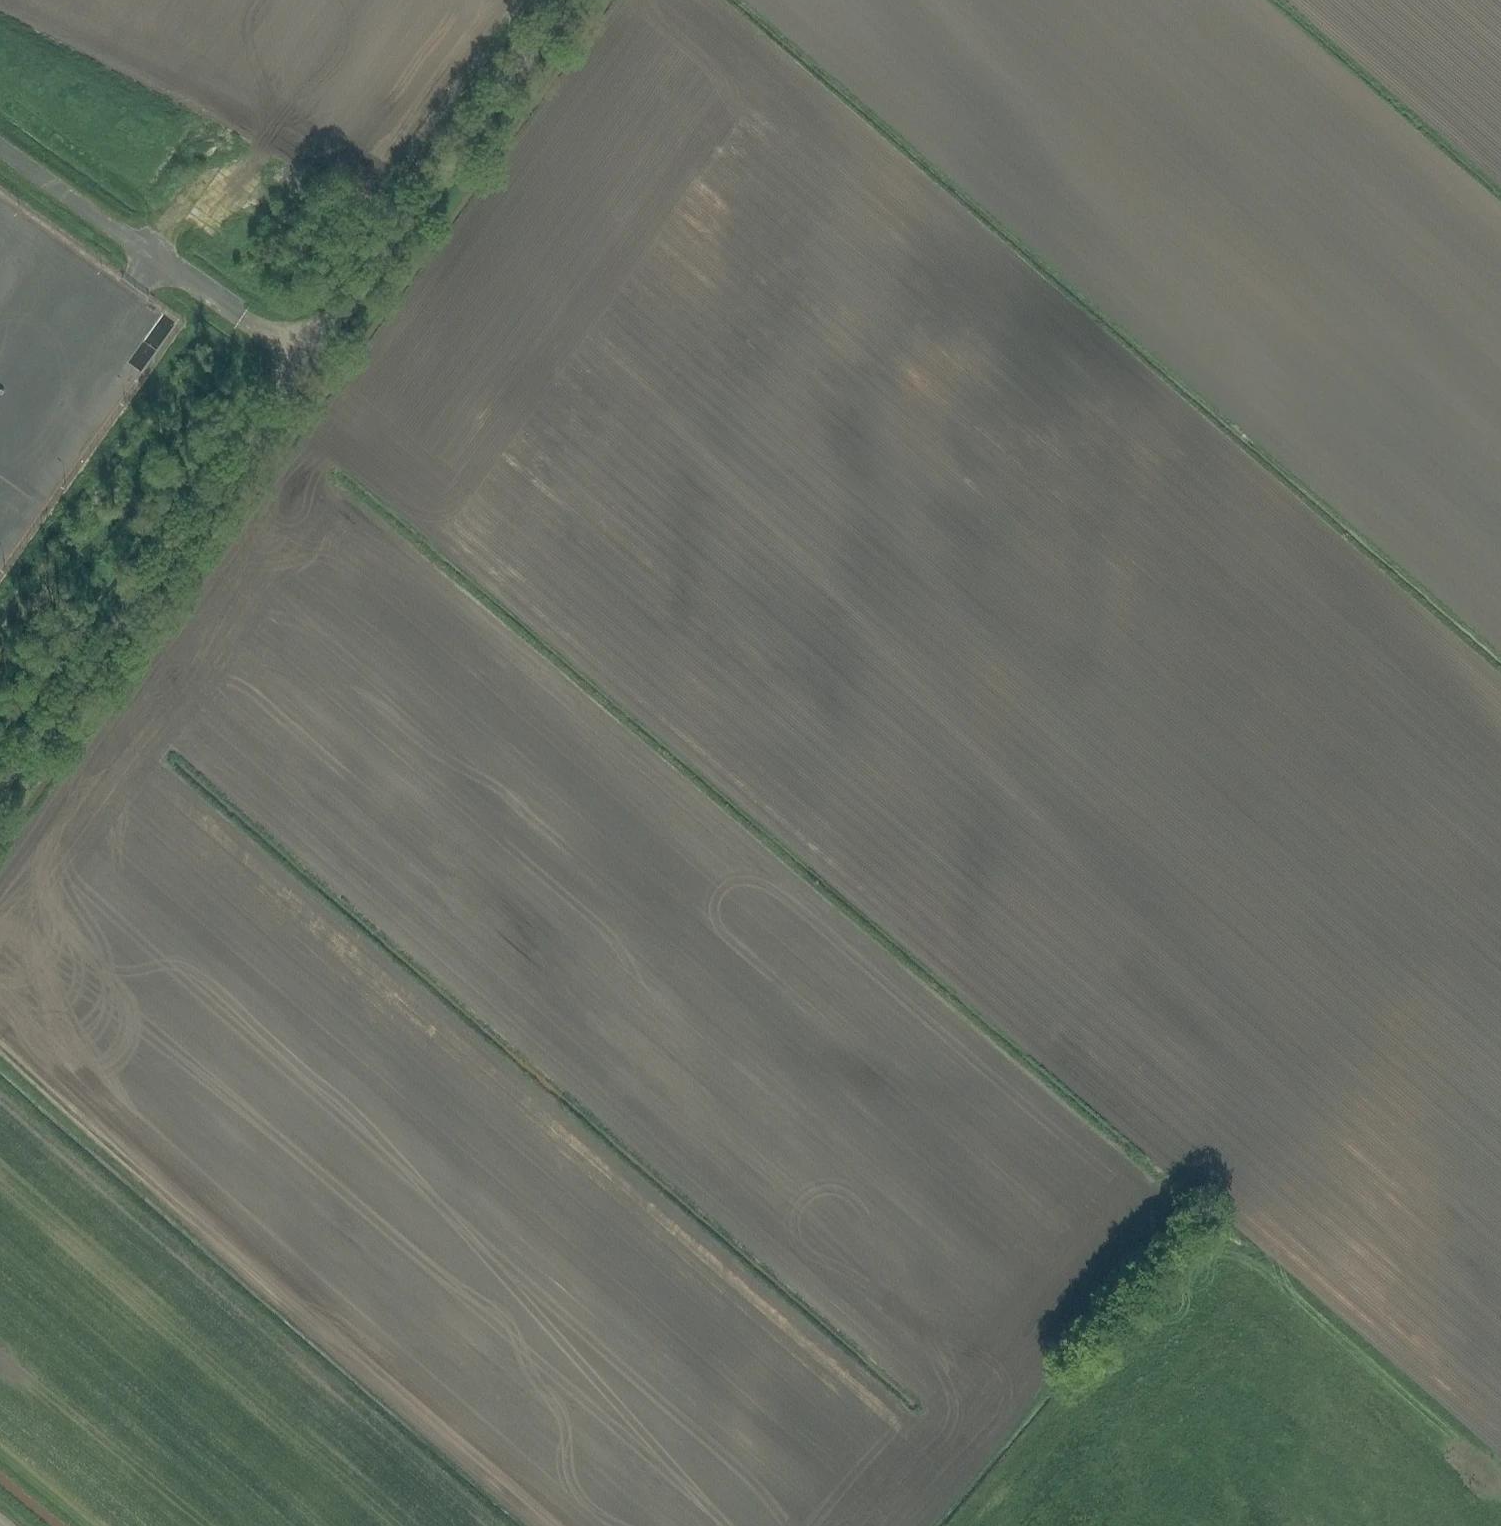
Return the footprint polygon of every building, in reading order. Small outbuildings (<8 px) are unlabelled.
[(152,358),(164,345),(153,335),(133,358),(150,374),(158,364),(152,358)]
